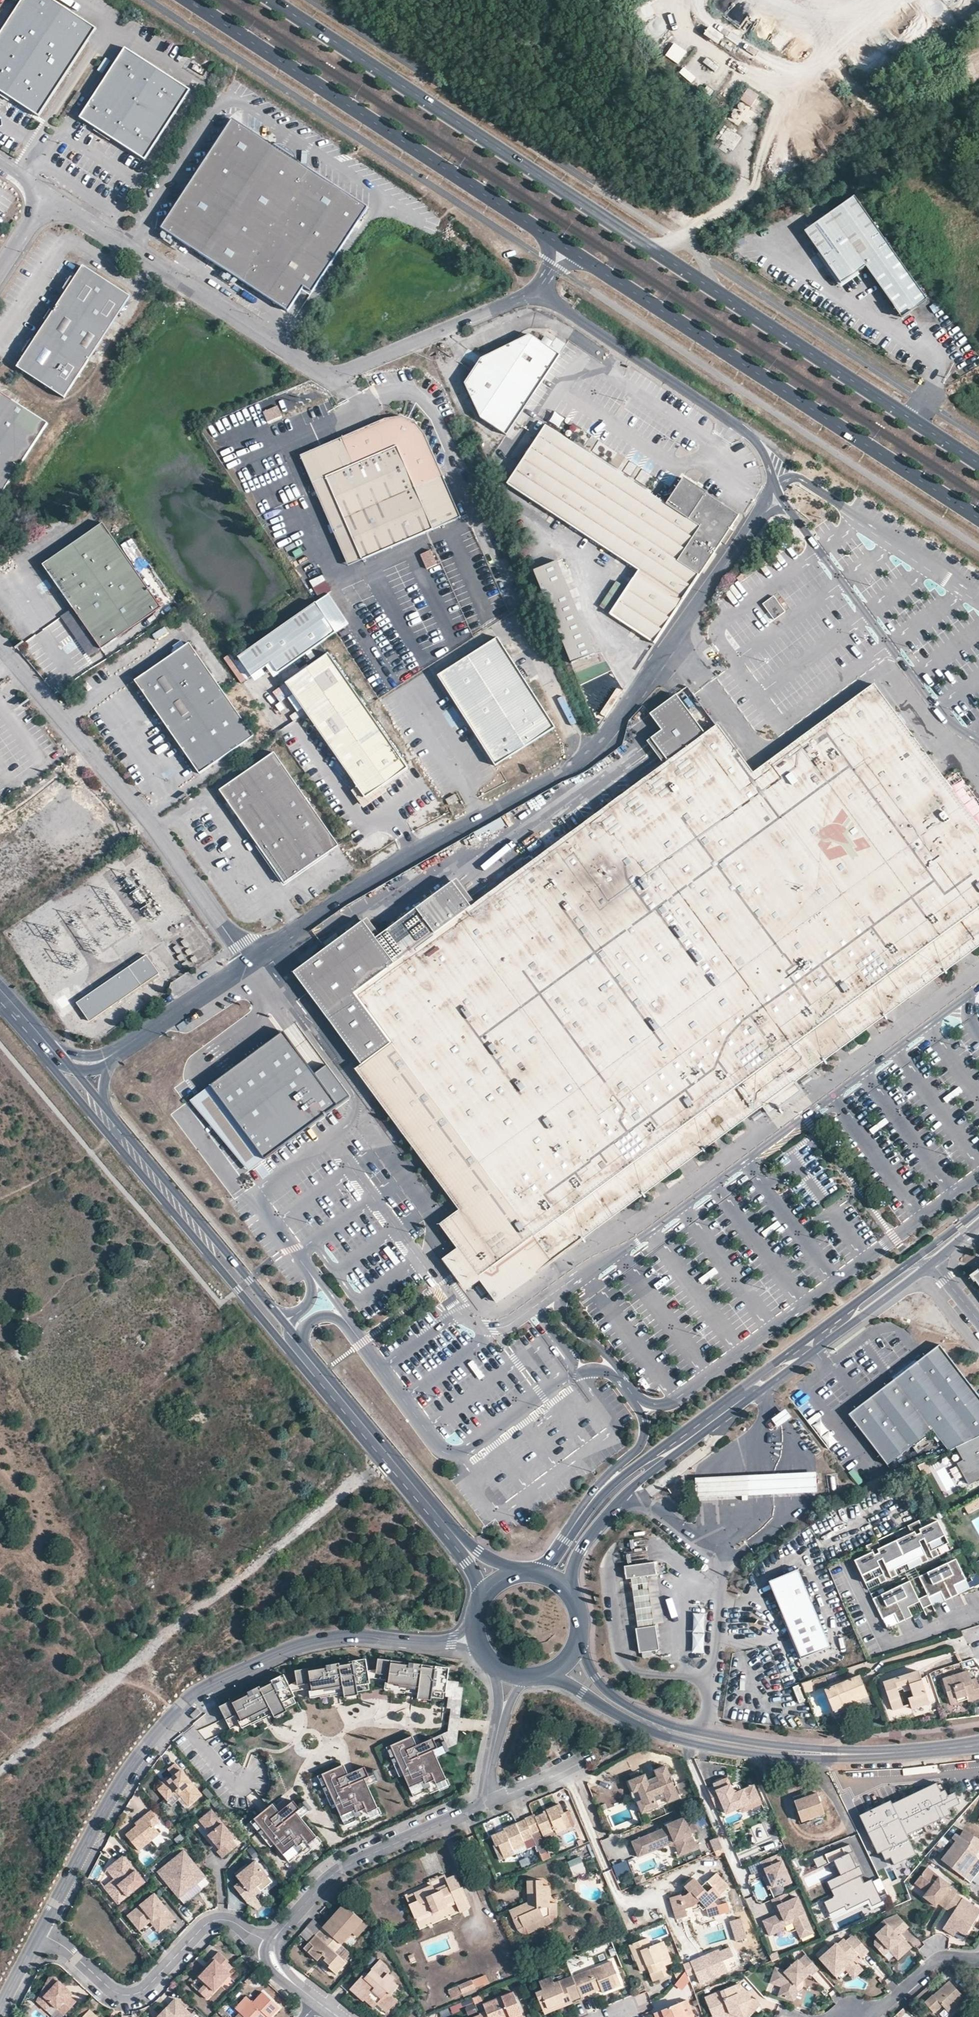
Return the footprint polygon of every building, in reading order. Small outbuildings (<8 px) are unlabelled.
[(39,118),(96,30),(50,0),(23,0),(0,35),(0,93),(1,93),(11,100),(34,115),(39,118)] [(702,35),(717,44),(723,36),(708,27),(702,35)] [(191,89),(125,47),(80,118),(96,128),(113,139),(145,160),(191,89)] [(714,72),(718,66),(706,57),(702,63),(714,72)] [(747,88),(739,101),(751,108),(759,95),(747,88)] [(0,94),(0,99),(9,104),(11,100),(1,93),(0,94)] [(370,206),(297,161),(271,144),(231,119),(161,227),(292,309),(307,287),(314,291),(370,206)] [(723,144),(720,148),(730,154),(742,137),(724,125),(716,139),(723,144)] [(113,139),(96,128),(93,132),(110,143),(113,139)] [(276,143),(271,144),(297,161),(297,158),(296,155),(294,151),(291,148),(288,146),(286,144),(280,143),(276,143)] [(901,317),(927,299),(854,196),(805,229),(842,282),(866,266),(901,317)] [(53,312),(48,319),(41,330),(34,340),(27,352),(18,365),(66,396),(88,361),(106,334),(130,297),(82,266),(74,279),(66,291),(58,303),(53,312)] [(63,289),(66,291),(74,279),(71,277),(63,289)] [(45,317),(48,319),(53,312),(50,310),(45,317)] [(530,336),(479,356),(463,383),(477,418),(508,436),(558,349),(559,352),(563,344),(557,340),(553,342),(543,336),(540,342),(530,336)] [(34,340),(31,338),(23,350),(27,352),(34,340)] [(1,495),(49,422),(1,391),(0,393),(0,497),(1,495)] [(263,411),(268,423),(283,416),(278,405),(263,411)] [(410,409),(342,439),(352,462),(326,473),(362,559),(435,527),(416,487),(441,475),(410,409)] [(545,425),(508,482),(640,569),(611,613),(655,642),(682,600),(738,513),(683,477),(675,489),(665,504),(631,481),(545,425)] [(362,559),(326,473),(352,462),(342,439),(302,455),(348,565),(362,559)] [(435,527),(460,516),(441,475),(416,487),(435,527)] [(45,562),(68,597),(77,609),(83,618),(102,647),(161,607),(143,579),(104,522),(45,562)] [(421,554),(427,569),(439,564),(432,549),(421,554)] [(45,562),(40,565),(64,600),(68,597),(45,562)] [(557,562),(534,571),(571,664),(594,655),(557,562)] [(324,575),(311,580),(317,595),(330,590),(324,575)] [(330,593),(316,602),(335,632),(349,622),(346,617),(330,593)] [(774,598),(764,605),(775,620),(785,613),(774,598)] [(335,632),(316,602),(240,656),(252,675),(273,661),(279,671),(335,632)] [(77,609),(73,612),(98,650),(102,647),(83,618),(77,609)] [(497,637),(437,675),(476,736),(495,766),(555,728),(536,698),(497,637)] [(200,772),(255,735),(191,641),(136,679),(142,687),(149,698),(157,709),(166,722),(187,753),(195,765),(200,772)] [(328,651),(286,680),(358,784),(365,794),(407,767),(408,765),(328,651)] [(594,655),(571,664),(596,729),(624,689),(601,653),(594,655)] [(794,1081),(810,1070),(825,1058),(865,1029),(879,1019),(898,1005),(905,999),(914,992),(917,990),(919,989),(934,978),(945,970),(966,954),(978,945),(978,825),(927,755),(924,750),(910,731),(906,726),(892,708),(889,703),(875,685),(822,724),(755,773),(718,723),(707,731),(678,692),(652,711),(665,728),(654,735),(672,760),(542,857),(517,875),(473,908),(451,880),(376,935),(364,919),(295,969),(363,1061),(355,1067),(451,1195),(457,1203),(462,1210),(442,1225),(462,1253),(450,1262),(457,1271),(469,1287),(481,1278),(498,1301),(534,1274),(547,1264),(550,1262),(553,1260),(569,1249),(583,1238),(599,1226),(614,1215),(629,1204),(649,1189),(686,1162),(687,1160),(689,1159),(712,1143),(720,1136),(732,1128),(766,1101),(771,1110),(786,1099),(800,1088),(794,1081)] [(142,687),(138,690),(145,701),(149,698),(142,687)] [(68,706),(73,702),(68,694),(63,698),(68,706)] [(288,698),(276,705),(280,711),(292,704),(288,698)] [(162,724),(166,722),(157,709),(153,712),(162,724)] [(275,751),(220,788),(229,801),(236,812),(239,817),(295,780),(275,751)] [(187,753),(183,755),(191,767),(195,765),(187,753)] [(295,780),(239,817),(244,823),(252,835),(259,845),(314,808),(295,780)] [(365,794),(358,784),(352,787),(363,803),(379,793),(375,788),(365,794)] [(445,799),(450,806),(460,800),(456,793),(445,799)] [(229,801),(224,804),(232,815),(236,812),(229,801)] [(314,808),(259,845),(267,857),(277,872),(284,882),(339,845),(314,808)] [(542,857),(536,849),(511,867),(517,875),(542,857)] [(78,1003),(90,1021),(160,972),(147,954),(78,1003)] [(285,1031),(211,1085),(266,1158),(350,1096),(327,1065),(316,1073),(285,1031)] [(158,1052),(154,1046),(144,1054),(148,1059),(158,1052)] [(266,1158),(211,1085),(203,1090),(193,1098),(228,1144),(248,1171),(266,1158)] [(977,1269),(969,1275),(973,1281),(975,1280),(978,1285),(978,1271),(977,1269)] [(968,1382),(940,1346),(926,1357),(850,1415),(880,1456),(887,1466),(914,1446),(918,1452),(931,1442),(927,1437),(933,1432),(948,1451),(949,1452),(957,1448),(978,1437),(978,1397),(968,1382)] [(776,1422),(782,1418),(790,1412),(786,1407),(778,1412),(772,1417),(776,1422)] [(957,1448),(964,1462),(958,1466),(969,1484),(978,1479),(978,1437),(957,1448)] [(859,1485),(864,1481),(854,1470),(849,1474),(859,1485)] [(816,1491),(815,1471),(799,1472),(729,1475),(697,1476),(698,1497),(729,1495),(800,1492),(816,1491)] [(965,1507),(969,1514),(978,1508),(978,1499),(965,1507)] [(908,1526),(910,1532),(922,1526),(919,1521),(908,1526)] [(936,1548),(948,1542),(938,1521),(923,1529),(919,1530),(921,1534),(920,1534),(924,1540),(926,1543),(933,1559),(940,1556),(936,1550),(936,1548)] [(929,1561),(921,1546),(916,1536),(915,1532),(911,1534),(896,1542),(906,1562),(918,1556),(919,1558),(923,1565),(929,1561)] [(926,1543),(924,1540),(920,1534),(916,1536),(921,1546),(926,1543)] [(868,1552),(880,1547),(877,1541),(866,1547),(868,1552)] [(906,1562),(896,1542),(881,1549),(877,1551),(879,1554),(884,1564),(892,1580),(898,1577),(895,1570),(894,1568),(906,1562)] [(887,1582),(879,1566),(878,1563),(875,1556),(873,1553),(869,1555),(854,1562),(864,1583),(877,1577),(878,1578),(881,1585),(887,1582)] [(884,1564),(879,1554),(875,1556),(878,1563),(879,1566),(884,1564)] [(967,1579),(958,1561),(949,1565),(948,1563),(938,1568),(952,1597),(959,1594),(955,1585),(967,1579)] [(659,1576),(658,1562),(628,1566),(629,1579),(635,1579),(648,1577),(649,1577),(659,1576)] [(929,1575),(921,1579),(928,1595),(930,1597),(941,1592),(946,1600),(952,1597),(938,1568),(928,1573),(929,1575)] [(798,1570),(769,1582),(802,1660),(831,1648),(798,1570)] [(648,1577),(635,1579),(638,1605),(641,1627),(655,1625),(652,1603),(649,1577),(648,1577)] [(918,1600),(911,1584),(902,1588),(901,1586),(891,1591),(906,1620),(912,1617),(908,1608),(920,1602),(918,1600)] [(882,1598),(874,1602),(883,1620),(894,1615),(899,1624),(906,1620),(891,1591),(881,1596),(882,1598)] [(932,1602),(930,1597),(928,1595),(918,1600),(920,1602),(922,1607),(932,1602)] [(705,1653),(705,1613),(693,1613),(693,1653),(705,1653)] [(641,1627),(637,1628),(639,1643),(641,1652),(661,1650),(659,1640),(658,1625),(655,1625),(641,1627)] [(952,1640),(955,1651),(967,1647),(963,1636),(952,1640)] [(324,1668),(296,1673),(300,1700),(310,1699),(311,1703),(325,1701),(324,1696),(337,1693),(337,1689),(339,1689),(340,1692),(346,1691),(347,1699),(361,1697),(359,1687),(372,1685),(367,1660),(327,1667),(328,1674),(325,1675),(324,1668)] [(408,1663),(380,1660),(376,1688),(387,1689),(386,1694),(399,1695),(400,1690),(414,1692),(414,1688),(417,1688),(417,1692),(422,1692),(421,1700),(435,1702),(437,1692),(449,1694),(452,1668),(411,1664),(410,1671),(408,1671),(408,1663)] [(969,1671),(943,1679),(950,1702),(967,1696),(969,1700),(969,1702),(978,1699),(978,1683),(977,1678),(972,1680),(969,1671)] [(905,1689),(906,1693),(913,1691),(915,1698),(911,1700),(914,1710),(929,1705),(918,1672),(885,1684),(895,1711),(905,1708),(900,1691),(905,1689)] [(245,1694),(218,1706),(230,1732),(239,1728),(241,1732),(253,1726),(251,1722),(264,1716),(262,1712),(265,1711),(266,1714),(271,1712),(275,1719),(288,1714),(284,1704),(295,1699),(285,1676),(247,1693),(250,1700),(248,1701),(245,1694)] [(826,1692),(833,1711),(860,1700),(862,1706),(871,1703),(860,1677),(826,1692)] [(806,1693),(815,1691),(813,1680),(803,1683),(806,1693)] [(800,1703),(806,1701),(799,1685),(793,1687),(800,1703)] [(812,1696),(813,1714),(827,1713),(826,1695),(812,1696)] [(969,1700),(967,1696),(950,1702),(952,1706),(969,1700)] [(862,1706),(860,1700),(833,1711),(836,1717),(862,1706)] [(202,1712),(198,1708),(191,1715),(195,1719),(202,1712)] [(414,1742),(392,1750),(404,1780),(409,1778),(418,1799),(454,1785),(443,1758),(456,1753),(452,1744),(442,1748),(439,1741),(422,1748),(420,1743),(415,1745),(414,1742)] [(202,1796),(176,1764),(176,1763),(167,1770),(173,1777),(168,1781),(163,1785),(158,1790),(167,1801),(177,1792),(189,1807),(202,1796)] [(341,1767),(320,1775),(332,1805),(337,1803),(346,1824),(382,1810),(371,1784),(384,1779),(380,1770),(370,1774),(367,1766),(350,1773),(348,1768),(343,1770),(341,1767)] [(638,1803),(642,1813),(680,1798),(676,1788),(677,1785),(675,1778),(671,1776),(666,1766),(655,1770),(658,1777),(655,1778),(649,1780),(647,1781),(645,1775),(640,1777),(632,1780),(629,1781),(634,1793),(635,1792),(639,1802),(638,1803)] [(714,1787),(707,1789),(715,1808),(722,1805),(723,1806),(734,1811),(759,1800),(754,1789),(742,1794),(732,1790),(730,1785),(727,1778),(713,1784),(714,1787)] [(677,1785),(681,1794),(694,1789),(690,1779),(677,1785)] [(842,1797),(847,1795),(843,1782),(838,1784),(842,1797)] [(892,1799),(860,1814),(878,1851),(883,1849),(887,1857),(892,1855),(895,1863),(919,1851),(910,1831),(952,1811),(950,1806),(961,1800),(956,1790),(949,1794),(946,1787),(941,1790),(937,1782),(893,1803),(892,1799)] [(743,1790),(730,1785),(732,1790),(742,1794),(754,1789),(753,1786),(743,1790)] [(791,1798),(793,1801),(815,1792),(813,1789),(791,1798)] [(800,1818),(802,1821),(814,1816),(823,1811),(815,1792),(793,1801),(800,1818)] [(269,1808),(251,1822),(270,1847),(274,1844),(288,1862),(319,1839),(302,1816),(313,1808),(307,1800),(298,1807),(294,1800),(279,1812),(276,1808),(271,1811),(269,1808)] [(539,1829),(540,1831),(552,1826),(555,1832),(569,1826),(563,1812),(562,1812),(558,1804),(544,1810),(545,1812),(534,1816),(532,1814),(524,1816),(524,1818),(531,1832),(539,1829)] [(162,1822),(153,1811),(146,1816),(148,1819),(139,1826),(127,1835),(141,1852),(162,1835),(156,1828),(162,1822)] [(233,1837),(212,1811),(197,1822),(209,1836),(208,1836),(212,1840),(210,1842),(217,1850),(214,1853),(219,1859),(234,1847),(229,1841),(233,1837)] [(148,1819),(146,1816),(137,1824),(139,1826),(148,1819)] [(672,1837),(679,1839),(681,1844),(677,1846),(680,1854),(698,1847),(685,1817),(668,1824),(669,1826),(649,1834),(654,1849),(668,1843),(667,1839),(672,1837)] [(524,1818),(502,1828),(503,1830),(491,1835),(495,1844),(497,1843),(504,1857),(514,1853),(511,1845),(522,1841),(532,1837),(531,1832),(524,1818)] [(758,1842),(768,1838),(761,1822),(751,1827),(758,1842)] [(970,1853),(973,1849),(976,1851),(978,1849),(978,1850),(978,1839),(962,1830),(957,1836),(953,1833),(949,1837),(954,1841),(940,1860),(963,1878),(971,1868),(969,1866),(975,1859),(976,1857),(973,1856),(970,1853)] [(649,1834),(642,1837),(648,1852),(654,1849),(649,1834)] [(642,1837),(633,1840),(639,1855),(648,1852),(642,1837)] [(667,1839),(668,1843),(677,1846),(681,1844),(679,1839),(672,1837),(667,1839)] [(719,1837),(711,1839),(714,1854),(722,1852),(719,1837)] [(511,1845),(514,1853),(525,1848),(522,1841),(511,1845)] [(497,1843),(495,1844),(501,1859),(504,1857),(497,1843)] [(205,1877),(184,1851),(157,1872),(178,1898),(205,1877)] [(783,1886),(792,1882),(783,1861),(779,1853),(761,1859),(765,1869),(767,1868),(768,1871),(766,1872),(767,1874),(763,1876),(769,1888),(782,1883),(783,1886)] [(858,1867),(851,1853),(837,1860),(845,1877),(833,1883),(840,1897),(828,1903),(832,1911),(848,1903),(850,1907),(871,1897),(876,1907),(885,1902),(873,1878),(866,1882),(864,1878),(868,1876),(863,1865),(858,1867)] [(144,1882),(123,1856),(107,1869),(115,1879),(119,1884),(109,1892),(118,1903),(144,1882)] [(567,1862),(570,1867),(582,1862),(580,1857),(567,1862)] [(971,1868),(978,1873),(978,1872),(978,1862),(975,1859),(969,1866),(971,1868)] [(269,1878),(255,1861),(249,1866),(244,1870),(242,1868),(235,1874),(241,1881),(234,1887),(248,1903),(256,1912),(261,1908),(253,1899),(259,1893),(256,1889),(259,1885),(269,1878)] [(749,1866),(752,1873),(760,1870),(758,1863),(749,1866)] [(94,1865),(91,1876),(99,1878),(102,1867),(94,1865)] [(916,1880),(927,1889),(925,1892),(922,1896),(929,1901),(934,1905),(937,1902),(945,1909),(954,1894),(956,1892),(925,1869),(916,1880)] [(685,1909),(692,1906),(699,1900),(706,1908),(709,1917),(721,1914),(718,1905),(717,1905),(713,1901),(728,1887),(715,1874),(702,1886),(694,1878),(685,1887),(690,1893),(682,1896),(681,1894),(670,1897),(676,1919),(687,1916),(685,1909)] [(431,1910),(433,1913),(447,1906),(446,1903),(454,1900),(455,1903),(459,1912),(469,1908),(455,1875),(446,1879),(448,1886),(435,1892),(432,1885),(414,1893),(417,1901),(409,1904),(414,1917),(431,1910)] [(432,1885),(435,1892),(448,1886),(446,1879),(444,1876),(430,1881),(432,1885)] [(115,1879),(104,1887),(109,1892),(119,1884),(115,1879)] [(519,1917),(523,1925),(549,1914),(548,1901),(548,1885),(543,1885),(543,1880),(528,1880),(529,1892),(532,1893),(533,1902),(529,1902),(509,1910),(513,1919),(519,1917)] [(913,1883),(918,1887),(925,1892),(927,1889),(916,1880),(913,1883)] [(762,1884),(754,1887),(757,1898),(766,1896),(762,1884)] [(794,1922),(798,1932),(811,1926),(798,1896),(790,1900),(787,1892),(772,1899),(778,1914),(779,1917),(776,1918),(775,1916),(766,1920),(764,1923),(770,1935),(784,1929),(785,1926),(794,1922)] [(406,1897),(409,1904),(417,1901),(414,1893),(406,1897)] [(160,1901),(154,1894),(127,1916),(139,1930),(150,1922),(152,1920),(155,1924),(161,1920),(167,1927),(175,1920),(162,1904),(161,1905),(159,1902),(160,1901)] [(945,1909),(952,1913),(942,1929),(954,1936),(957,1931),(960,1929),(967,1933),(978,1913),(978,1910),(954,1894),(945,1909)] [(519,1917),(513,1919),(519,1932),(521,1933),(523,1933),(538,1927),(550,1922),(554,1918),(556,1915),(557,1911),(556,1901),(548,1901),(549,1914),(523,1925),(519,1917)] [(325,1929),(341,1943),(352,1931),(362,1920),(346,1906),(325,1929)] [(883,1956),(889,1951),(893,1947),(901,1956),(911,1947),(904,1939),(900,1940),(897,1936),(900,1934),(907,1927),(897,1915),(884,1921),(872,1931),(878,1938),(874,1941),(874,1945),(883,1956)] [(323,1927),(313,1919),(304,1930),(300,1934),(309,1942),(323,1927)] [(746,1937),(741,1919),(730,1921),(736,1940),(746,1937)] [(167,1927),(161,1920),(155,1924),(152,1920),(150,1922),(159,1933),(167,1927)] [(352,1931),(357,1936),(367,1925),(362,1920),(352,1931)] [(346,1962),(335,1952),(342,1944),(341,1943),(325,1929),(323,1927),(309,1942),(313,1946),(307,1952),(317,1960),(319,1958),(336,1974),(346,1962)] [(852,1962),(850,1960),(857,1953),(859,1955),(861,1957),(868,1951),(853,1934),(846,1941),(843,1939),(837,1944),(836,1943),(828,1950),(825,1946),(815,1954),(837,1978),(846,1970),(849,1973),(856,1966),(852,1962)] [(640,1971),(647,1968),(653,1981),(668,1975),(664,1966),(671,1963),(662,1941),(650,1946),(646,1937),(631,1944),(637,1959),(636,1960),(640,1971)] [(304,1948),(307,1952),(313,1946),(309,1942),(304,1948)] [(636,1960),(637,1959),(631,1944),(628,1945),(634,1961),(636,1960)] [(893,1947),(889,1951),(897,1960),(901,1956),(893,1947)] [(723,1960),(732,1956),(728,1948),(719,1952),(718,1949),(683,1964),(689,1976),(695,1973),(700,1985),(728,1973),(723,1960)] [(230,1960),(220,1951),(208,1963),(210,1965),(207,1969),(200,1976),(207,1982),(199,1990),(208,1999),(232,1973),(229,1971),(234,1966),(229,1961),(230,1960)] [(850,1960),(852,1962),(859,1955),(857,1953),(850,1960)] [(796,1985),(795,1983),(798,1980),(800,1981),(801,1979),(808,1973),(810,1975),(817,1969),(805,1955),(798,1962),(797,1961),(785,1972),(775,1969),(770,1983),(781,1987),(778,1996),(792,2001),(796,1992),(796,1990),(794,1990),(796,1985)] [(364,1999),(367,1996),(376,2005),(379,2002),(388,2010),(396,2000),(394,1998),(400,1991),(397,1989),(398,1987),(391,1982),(394,1979),(388,1974),(390,1971),(387,1965),(379,1959),(370,1969),(371,1971),(364,1978),(361,1975),(349,1989),(362,2001),(364,1999)] [(616,1986),(606,1963),(572,1977),(580,1997),(587,1994),(586,1992),(599,1986),(600,1989),(601,1992),(616,1986)] [(857,1966),(856,1966),(849,1973),(854,1978),(862,1971),(857,1966)] [(690,1981),(686,1971),(675,1984),(682,1990),(690,1981)] [(66,1984),(56,1973),(51,1975),(38,1999),(47,2007),(53,2000),(66,2012),(78,1999),(71,1993),(64,1986),(66,1984)] [(544,2000),(547,2008),(561,2002),(562,2006),(572,2003),(571,2001),(580,1997),(572,1977),(572,1976),(553,1983),(551,1977),(538,1982),(541,1991),(535,1993),(539,2003),(544,2000)] [(800,1992),(801,1992),(803,1991),(805,1989),(806,1987),(805,1984),(805,1983),(804,1981),(801,1979),(800,1981),(798,1980),(795,1983),(796,1985),(794,1990),(796,1990),(796,1992),(798,1992),(800,1992)] [(940,2004),(946,2010),(953,2004),(962,1996),(949,1981),(924,2003),(932,2012),(940,2004)] [(73,1990),(66,1984),(64,1986),(71,1993),(73,1990)] [(730,2015),(733,2016),(749,2016),(760,2006),(758,2001),(750,1998),(741,1996),(742,1992),(738,1984),(705,1999),(711,2013),(718,2011),(720,2016),(726,2016),(730,2015)] [(460,1985),(440,1993),(443,2000),(463,1992),(460,1985)] [(261,2016),(264,2013),(267,2015),(268,2016),(278,2006),(261,1991),(251,2001),(249,2000),(243,2006),(247,2009),(240,2016),(261,2016)] [(503,2016),(511,2016),(520,2013),(512,1992),(482,2004),(484,2011),(478,2013),(479,2015),(479,2016),(501,2016),(503,2016)] [(367,1996),(364,1999),(373,2008),(376,2005),(367,1996)] [(175,1998),(159,2015),(162,2016),(189,2016),(192,2013),(175,1998)] [(539,2003),(544,2014),(562,2006),(561,2002),(547,2008),(544,2000),(539,2003)] [(686,2000),(653,2013),(655,2016),(692,2016),(686,2000)] [(379,2002),(376,2005),(385,2013),(388,2010),(379,2002)] [(946,2010),(950,2013),(956,2007),(953,2004),(946,2010)] [(243,2006),(233,2016),(240,2016),(247,2009),(243,2006)] [(91,2007),(82,2016),(102,2016),(91,2007)]
